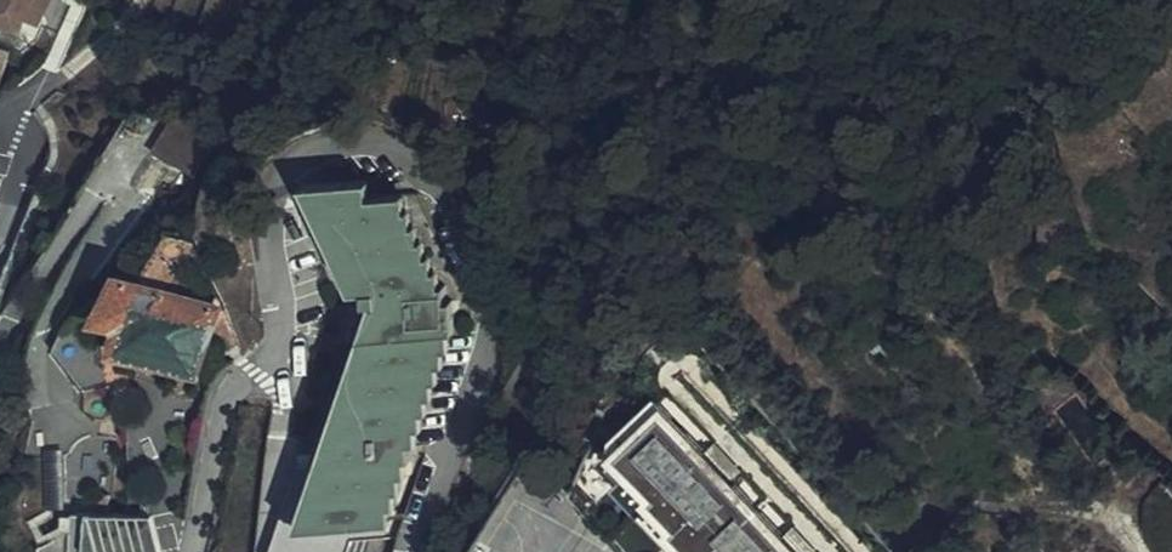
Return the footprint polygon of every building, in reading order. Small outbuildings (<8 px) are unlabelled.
[(18,30),(28,18),(36,0),(0,0),(0,22),(18,30)] [(28,18),(43,20),(51,0),(36,0),(28,18)] [(10,50),(0,46),(0,84),(10,50)] [(194,174),(224,126),(222,125),(171,116),(151,151),(194,174)] [(440,343),(443,309),(398,192),(359,191),(359,183),(304,182),(350,291),(363,290),(307,461),(298,462),(267,551),(346,551),(353,540),(370,539),(382,537),(383,517),(440,343)] [(196,373),(222,297),(143,271),(118,263),(93,312),(120,323),(112,345),(196,373)] [(601,426),(625,453),(612,465),(691,551),(799,551),(775,525),(767,532),(716,476),(723,469),(697,441),(690,447),(639,391),(601,426)] [(625,453),(601,426),(599,452),(612,465),(625,453)] [(612,465),(603,473),(674,551),(691,551),(612,465)] [(477,551),(559,551),(575,524),(572,496),(522,469),(477,551)] [(151,511),(129,510),(65,509),(67,528),(39,543),(41,551),(161,551),(151,511)] [(370,539),(365,551),(390,551),(392,548),(370,539)]
